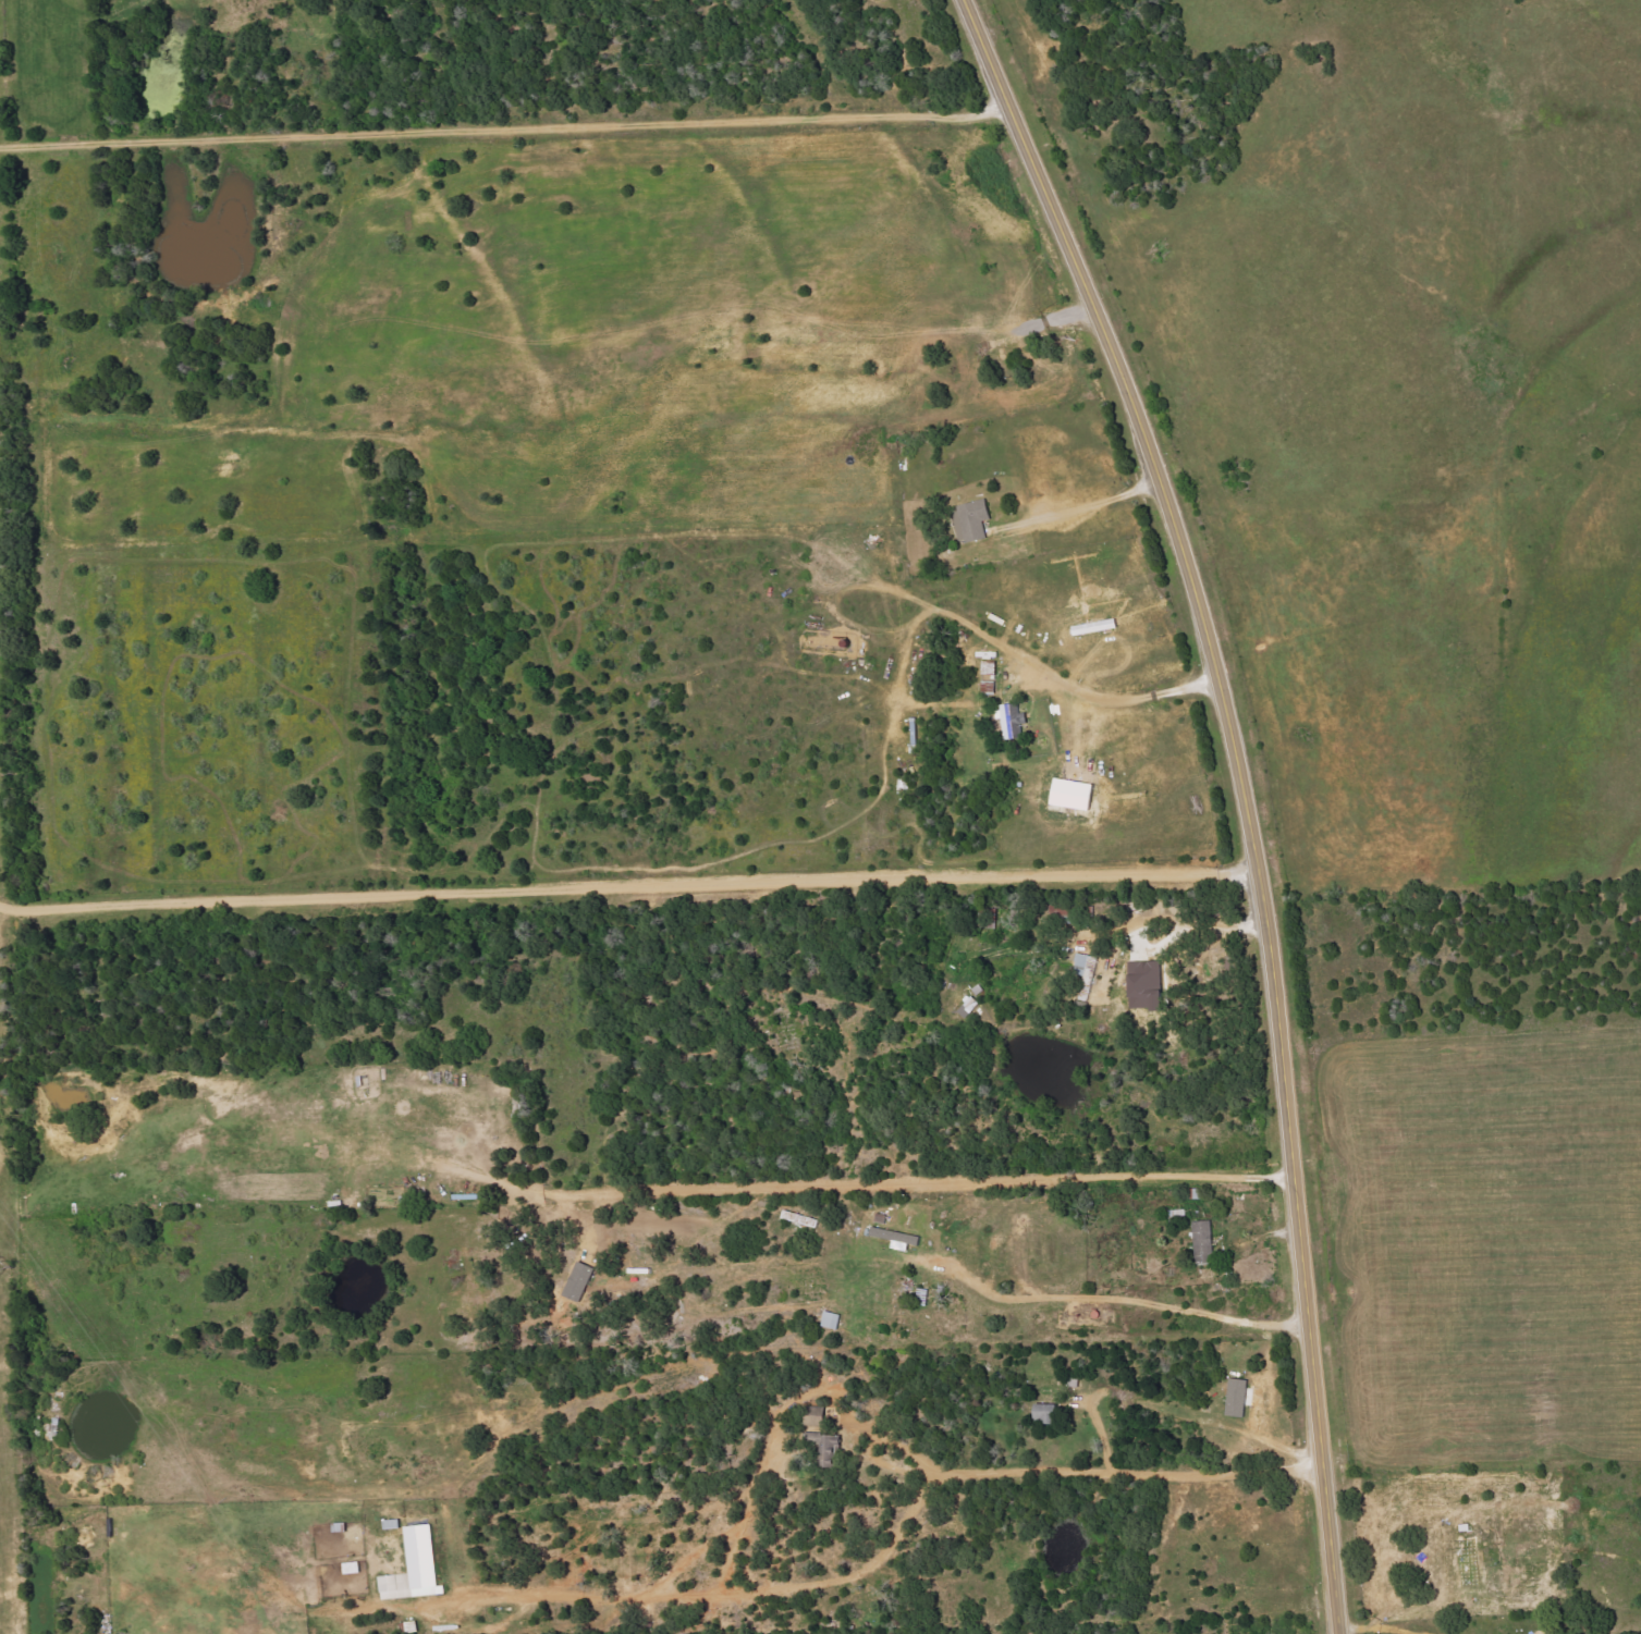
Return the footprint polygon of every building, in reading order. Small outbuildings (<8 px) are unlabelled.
[(984,520),(992,519),(988,499),(952,506),(959,543),(987,537),(984,520)] [(1004,737),(1025,736),(1024,710),(1017,711),(1017,703),(1002,704),(1004,737)] [(1092,811),(1097,784),(1059,777),(1054,804),(1092,811)] [(1092,991),(1097,956),(1077,953),(1074,973),(1086,975),(1083,989),(1092,991)] [(1131,1010),(1164,1009),(1162,961),(1129,962),(1131,1010)] [(1214,1258),(1213,1220),(1193,1220),(1195,1259),(1214,1258)] [(564,1294),(581,1302),(595,1267),(578,1260),(564,1294)] [(839,1329),(841,1313),(825,1310),(823,1327),(839,1329)] [(1247,1416),(1249,1379),(1230,1378),(1228,1415),(1247,1416)] [(1045,1423),(1058,1424),(1059,1404),(1036,1403),(1035,1417),(1045,1418),(1045,1423)] [(383,1599),(446,1593),(445,1585),(439,1585),(433,1524),(406,1526),(411,1573),(381,1576),(383,1599)]
